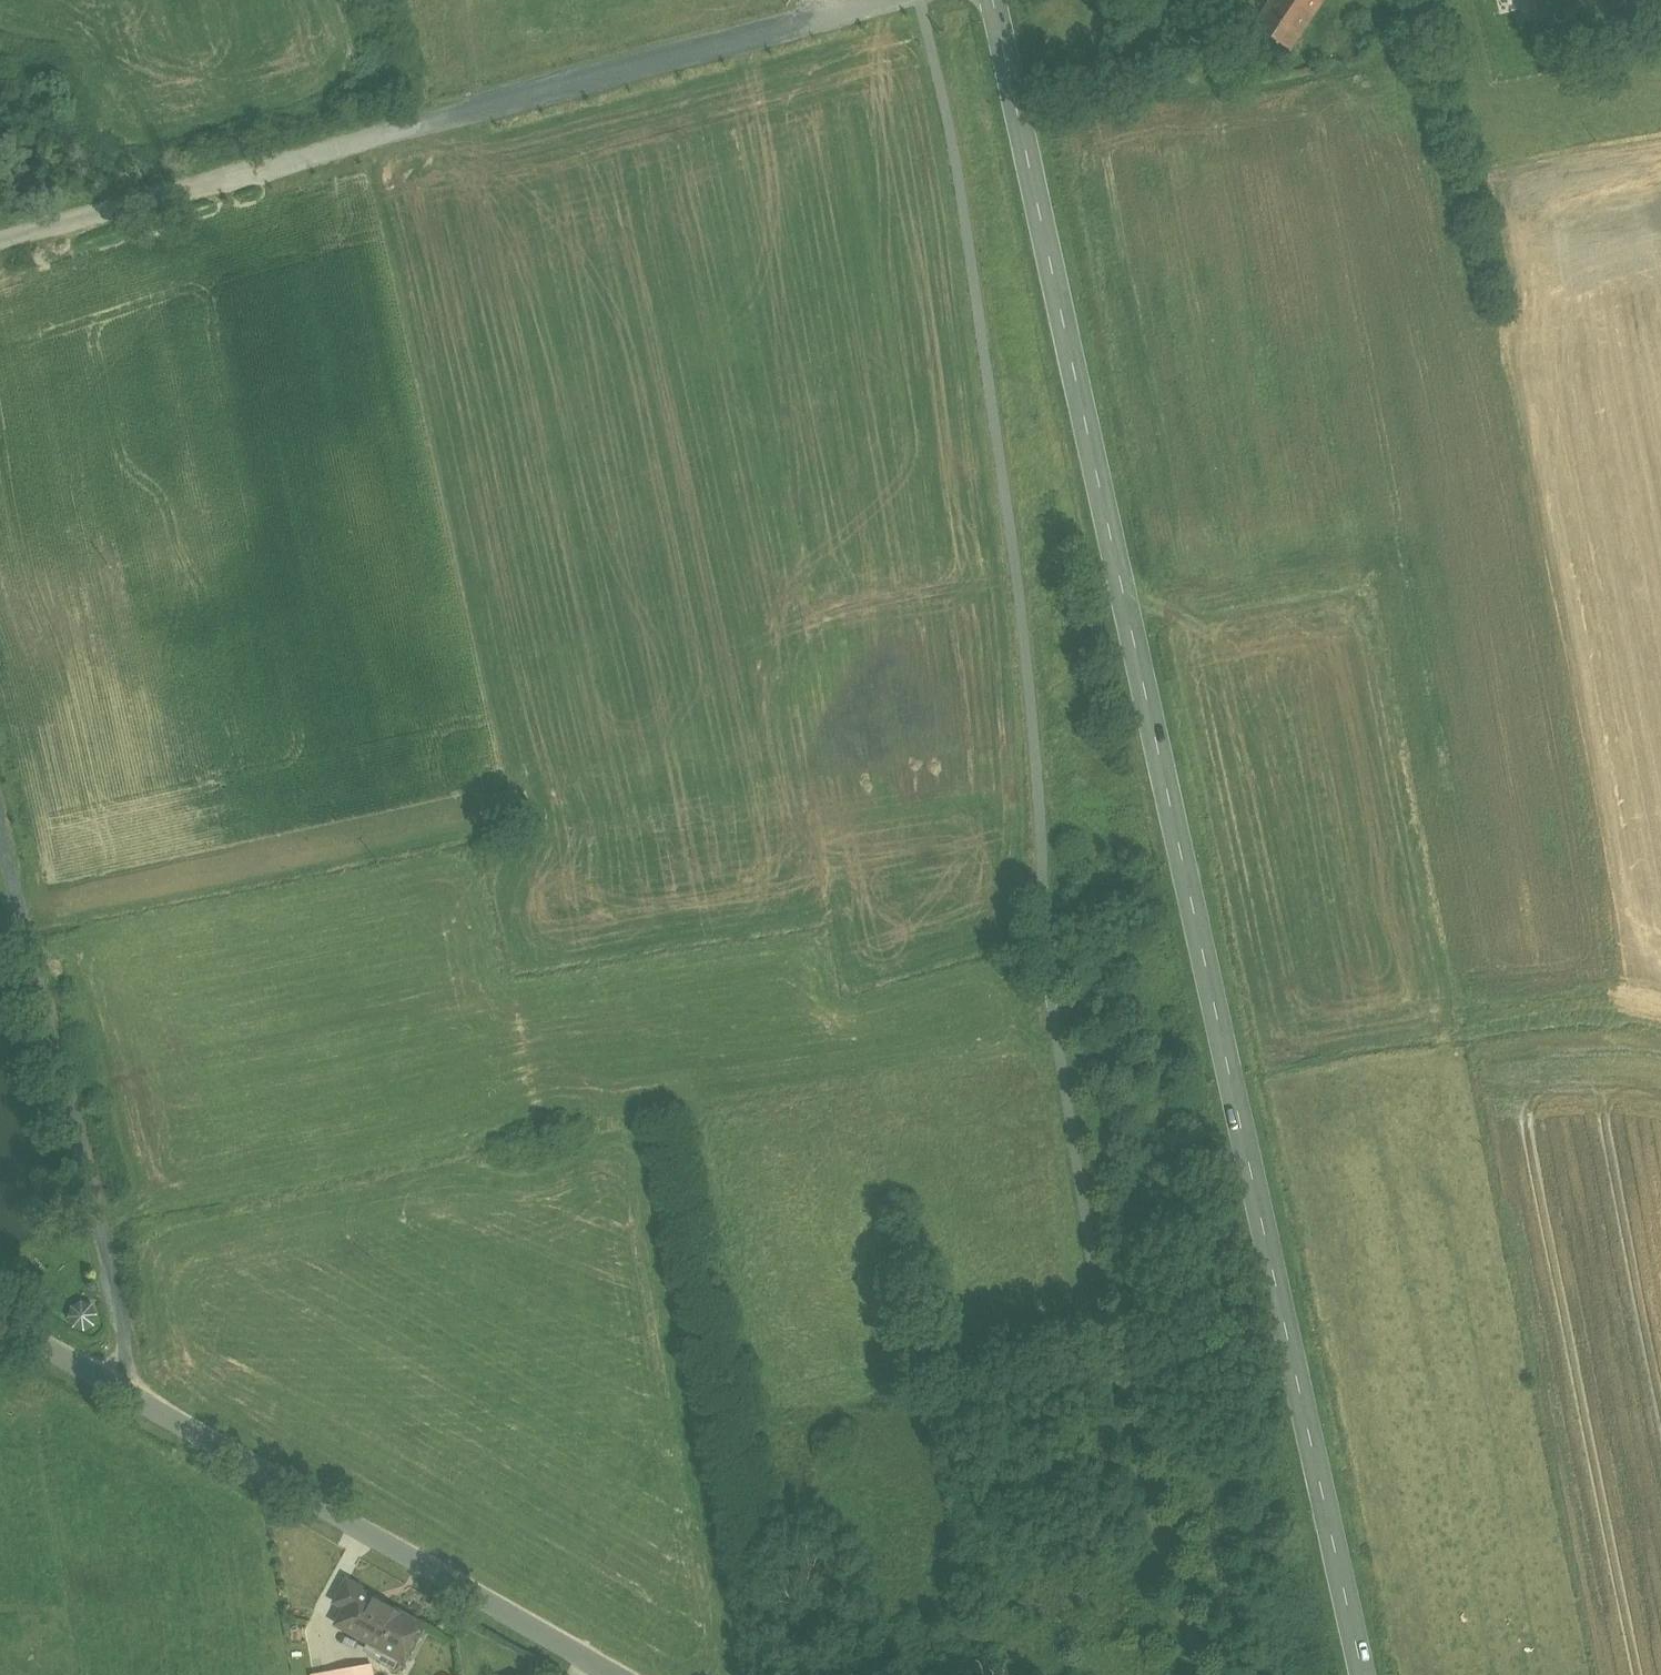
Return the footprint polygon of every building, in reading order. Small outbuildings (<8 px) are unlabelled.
[(1256,27),(1289,49),(1321,0),(1273,0),(1256,27)] [(1523,15),(1575,2),(1575,0),(1520,0),(1523,15)] [(75,1328),(82,1331),(90,1330),(96,1326),(99,1319),(98,1311),(93,1305),(86,1302),(79,1303),(72,1307),(69,1314),(70,1322),(75,1328)] [(419,1624),(358,1591),(360,1588),(348,1581),(336,1602),(347,1607),(338,1623),(401,1657),(419,1624)] [(334,1671),(335,1674),(373,1674),(371,1664),(334,1671)]
